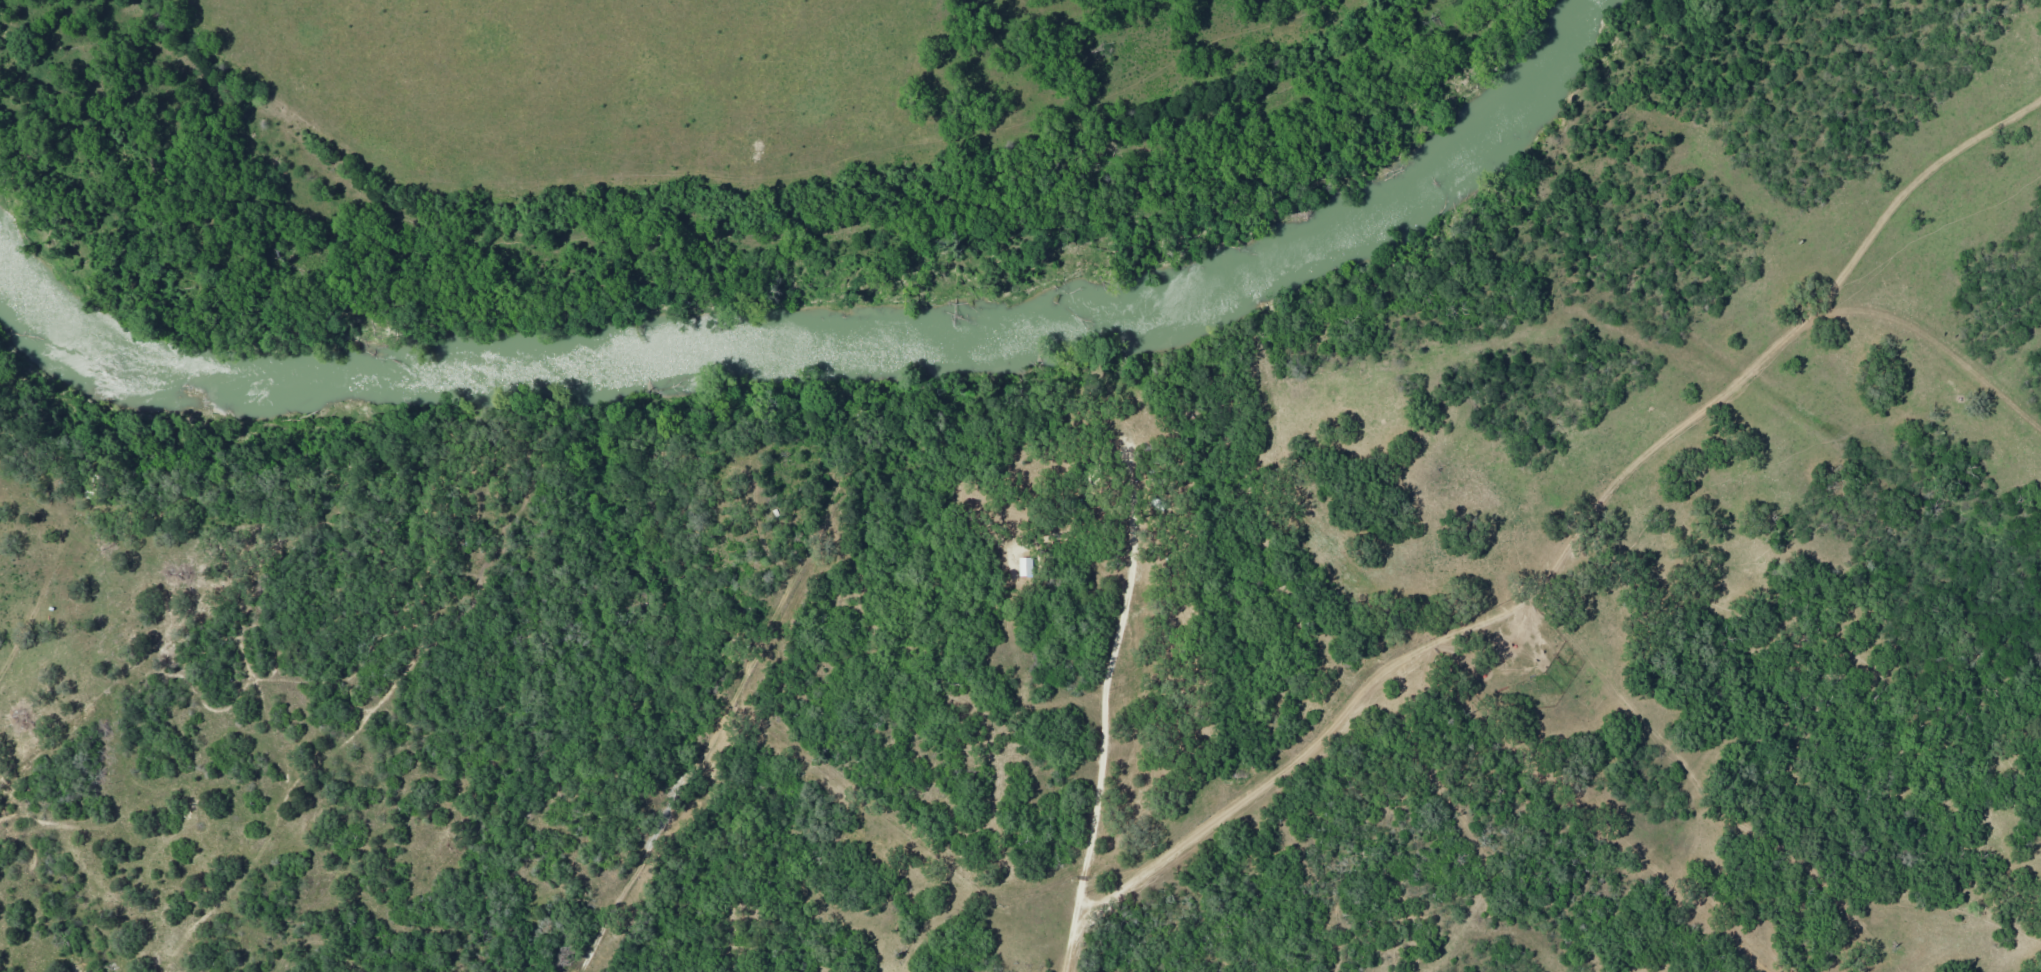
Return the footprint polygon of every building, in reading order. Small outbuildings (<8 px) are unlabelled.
[(1034,575),(1032,557),(1018,558),(1020,577),(1034,575)]
